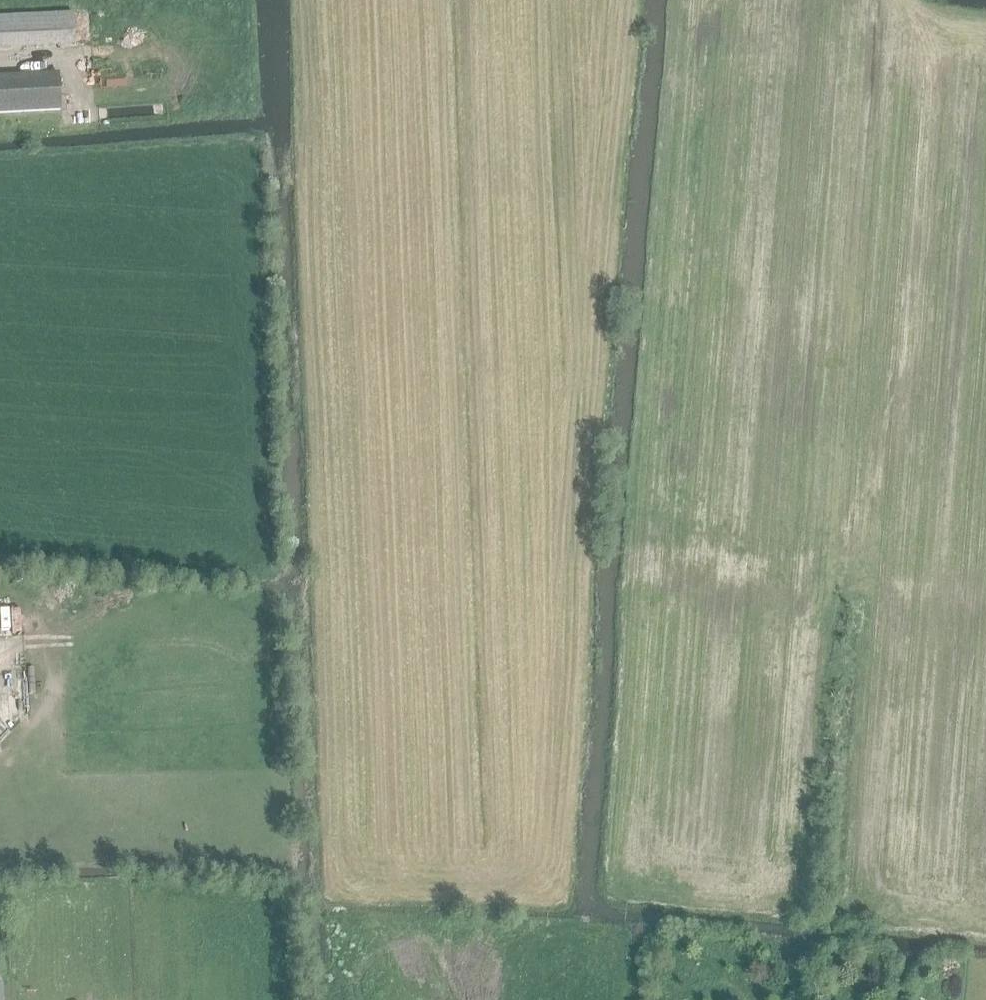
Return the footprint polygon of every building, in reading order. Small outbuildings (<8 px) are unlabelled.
[(74,11),(0,14),(0,47),(76,44),(74,11)] [(58,72),(0,75),(0,113),(60,110),(58,72)]
